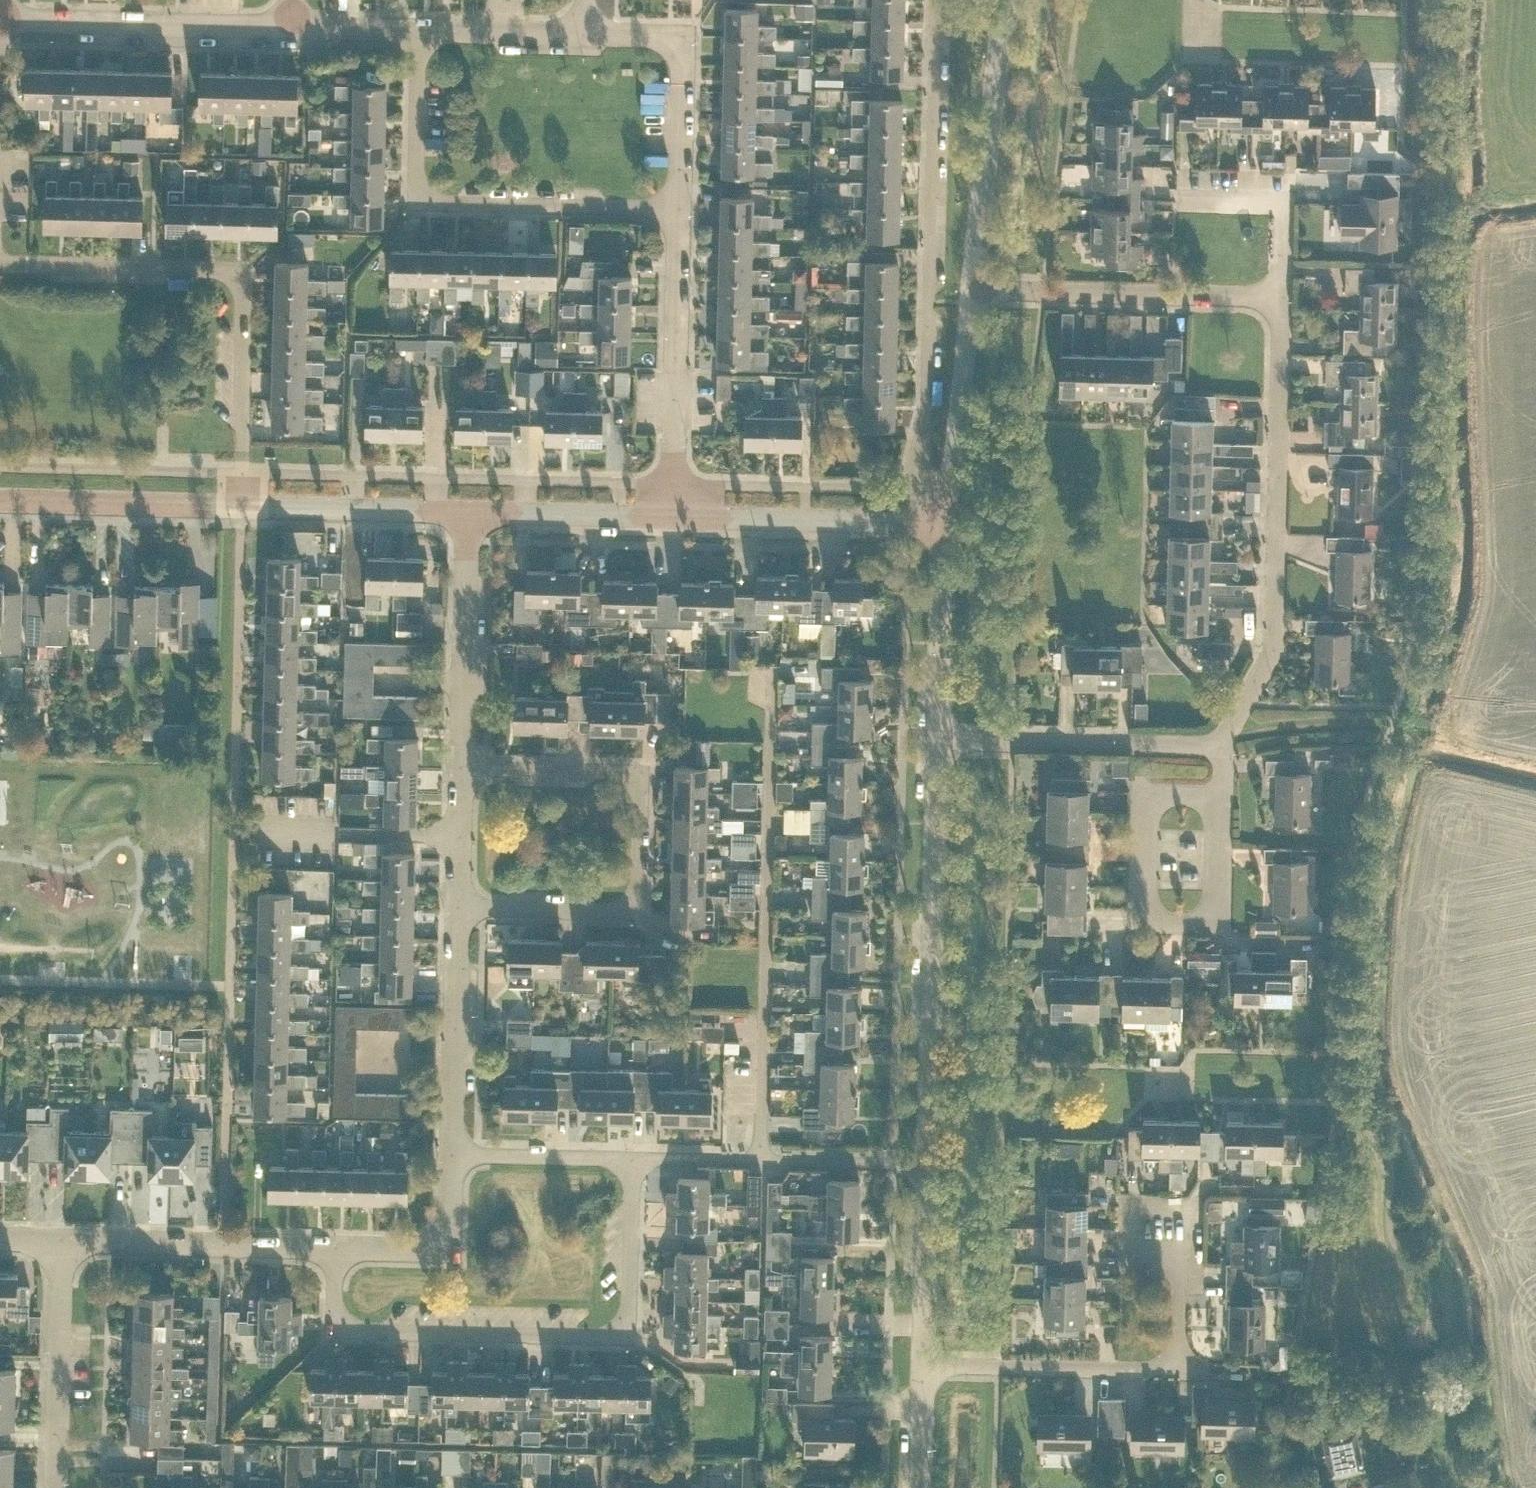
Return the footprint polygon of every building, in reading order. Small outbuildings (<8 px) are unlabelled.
[(904,21),(904,0),(854,0),(854,5),(872,5),(872,20),(904,21)] [(804,4),(804,18),(812,18),(812,4),(804,4)] [(726,9),(725,37),(756,38),(775,38),(784,38),(784,27),(776,26),(756,26),(757,10),(726,9)] [(871,48),(903,48),(904,21),(872,20),(854,20),(854,32),(872,32),(871,47),(871,48)] [(725,37),(724,64),(756,65),(756,66),(774,66),(774,54),(756,53),(756,38),(725,37)] [(871,76),(902,76),(903,48),(871,48),(871,47),(853,47),(853,59),(871,60),(871,76)] [(797,66),(808,66),(808,57),(797,57),(797,66)] [(724,64),(724,91),(755,92),(755,93),(774,93),(774,92),(781,92),(781,91),(775,91),(775,82),(774,82),(774,80),(755,80),(756,66),(756,65),(724,64)] [(50,103),(51,69),(26,68),(25,103),(40,103),(40,118),(40,127),(48,127),(49,118),(50,118),(50,103)] [(75,70),(51,69),(50,103),(64,103),(63,118),(74,118),(74,104),(75,70)] [(98,119),(99,104),(100,70),(75,70),(74,104),(88,104),(87,119),(98,119)] [(124,71),(100,70),(99,104),(112,104),(112,119),(122,120),(123,105),(124,71)] [(147,106),(148,72),(124,71),(123,105),(136,105),(136,120),(146,120),(147,106)] [(815,85),(842,86),(842,72),(815,71),(815,85)] [(173,72),(148,72),(147,106),(161,106),(160,122),(169,122),(170,106),(172,106),(173,72)] [(223,122),(224,108),(224,74),(200,73),(199,107),(213,108),(212,122),(223,122)] [(249,74),(224,74),(224,108),(237,108),(236,123),(247,123),(248,108),(249,74)] [(272,109),(273,75),(249,74),(248,108),(261,109),(261,124),(271,124),(272,109)] [(298,75),(273,75),(272,109),(286,110),(285,124),(295,124),(296,110),(297,110),(298,75)] [(354,114),(385,114),(386,86),(355,86),(355,76),(337,76),(336,85),(335,98),(354,98),(354,113),(354,114)] [(775,82),(775,91),(781,91),(790,91),(790,78),(775,78),(775,82)] [(1195,130),(1195,136),(1205,136),(1205,122),(1218,122),(1218,82),(1212,81),(1212,84),(1200,84),(1196,84),(1196,101),(1180,101),(1179,130),(1195,130)] [(1226,82),(1218,82),(1218,122),(1230,122),(1230,136),(1240,137),(1240,132),(1251,132),(1252,110),(1251,110),(1241,110),(1242,85),(1226,85),(1226,82)] [(1252,110),(1251,132),(1261,132),(1261,137),(1272,137),(1272,124),(1284,124),(1286,83),(1279,83),(1279,86),(1262,86),(1262,100),(1251,100),(1251,110),(1252,110)] [(1311,138),(1311,132),(1318,132),(1318,103),(1308,103),(1308,86),(1292,86),(1293,83),(1286,83),(1284,124),(1297,125),(1297,138),(1311,138)] [(1318,103),(1318,132),(1324,132),(1324,138),(1338,139),(1338,125),(1351,126),(1352,85),(1346,85),(1346,87),(1330,87),(1330,103),(1318,103)] [(1360,85),(1352,85),(1351,126),(1364,126),(1364,139),(1378,140),(1378,126),(1374,126),(1375,88),(1360,88),(1360,85)] [(755,92),(724,91),(723,118),(754,119),(754,120),(773,120),(774,108),(754,107),(755,93),(755,92)] [(869,128),(901,128),(902,101),(852,100),(851,111),(870,112),(869,127),(869,128)] [(1093,120),(1093,142),(1144,144),(1144,134),(1131,133),(1132,108),(1100,106),(1099,120),(1093,120)] [(774,108),(773,120),(779,120),(785,120),(786,108),(779,108),(774,108)] [(1160,110),(1159,137),(1173,137),(1173,111),(1160,110)] [(353,141),(384,141),(385,114),(354,114),(354,113),(335,112),(335,125),(354,126),(353,140),(353,141)] [(754,146),(754,147),(772,147),(773,135),(754,135),(754,120),(754,119),(723,118),(722,146),(754,146)] [(868,155),(900,156),(901,128),(869,128),(869,127),(851,126),(850,138),(869,139),(868,154),(868,155)] [(308,139),(309,139),(318,140),(320,140),(320,129),(308,128),(308,139)] [(773,135),(772,147),(788,148),(788,137),(773,135)] [(133,137),(133,150),(146,150),(146,138),(133,137)] [(73,150),(73,140),(62,139),(62,150),(73,150)] [(120,139),(111,139),(111,150),(120,150),(120,139)] [(309,152),(318,153),(318,140),(309,139),(309,152)] [(353,168),(384,168),(384,141),(353,141),(353,140),(334,140),(334,152),(353,153),(353,168)] [(86,141),(85,150),(95,150),(96,150),(97,141),(86,141)] [(1144,153),(1144,144),(1093,142),(1092,164),(1130,165),(1131,153),(1144,153)] [(270,155),(271,143),(258,143),(258,155),(270,155)] [(1172,146),(1164,145),(1163,158),(1172,158),(1172,146)] [(754,146),(722,146),(722,174),(772,175),(772,162),(753,162),(754,147),(754,146)] [(84,170),(84,154),(71,154),(71,170),(84,170)] [(868,182),(900,183),(900,156),(868,155),(868,154),(850,154),(850,166),(868,166),(868,182)] [(70,169),(70,156),(60,156),(60,168),(70,169)] [(139,173),(140,160),(124,160),(123,173),(139,173)] [(253,172),(265,173),(265,161),(253,160),(253,172)] [(1365,170),(1391,171),(1392,162),(1384,162),(1384,160),(1365,160),(1365,170)] [(1130,177),(1130,165),(1092,164),(1092,187),(1116,188),(1116,199),(1138,199),(1138,188),(1143,188),(1143,178),(1130,177)] [(352,195),(384,196),(384,168),(353,168),(334,167),(334,180),(353,180),(352,195)] [(196,202),(196,183),(196,168),(184,168),(183,183),(183,189),(167,189),(167,201),(166,233),(194,233),(195,202),(196,202)] [(211,170),(210,182),(214,182),(223,182),(223,170),(211,170)] [(1396,173),(1383,173),(1371,173),(1347,172),(1347,186),(1377,186),(1377,198),(1362,197),(1362,204),(1341,204),(1340,236),(1358,237),(1358,246),(1397,248),(1398,199),(1399,173),(1396,173)] [(766,176),(752,176),(752,185),(765,185),(766,176)] [(45,194),(44,229),(69,230),(70,195),(56,194),(56,179),(46,179),(46,194),(45,194)] [(70,195),(69,230),(93,231),(94,195),(80,195),(81,180),(71,180),(70,195)] [(94,180),(94,195),(93,231),(117,231),(118,196),(105,196),(105,181),(94,180)] [(118,196),(117,231),(142,232),(142,197),(129,196),(129,182),(119,181),(118,196)] [(867,209),(899,210),(900,183),(868,182),(850,181),(849,194),(868,194),(867,209)] [(210,202),(196,202),(195,202),(194,233),(221,234),(222,203),(223,184),(211,184),(210,202)] [(221,234),(248,235),(249,203),(250,203),(250,185),(238,184),(238,203),(222,203),(221,234)] [(248,235),(276,236),(277,200),(285,200),(285,186),(278,186),(278,185),(265,185),(264,204),(250,203),(249,203),(248,235)] [(796,189),(796,203),(807,203),(808,190),(796,189)] [(288,193),(287,204),(300,205),(300,193),(288,193)] [(352,223),(383,224),(384,196),(352,195),(334,195),(333,207),(352,208),(352,223)] [(742,198),(721,197),(720,225),(752,226),(770,227),(771,214),(752,214),(752,198),(742,198)] [(1138,199),(1116,199),(1116,209),(1091,209),(1091,231),(1129,232),(1129,220),(1143,221),(1143,209),(1138,209),(1138,199)] [(867,237),(898,238),(899,210),(867,209),(849,208),(849,221),(867,221),(867,237)] [(569,238),(583,238),(583,225),(569,225),(569,238)] [(720,225),(720,252),(751,253),(751,254),(770,254),(770,242),(751,242),(752,226),(720,225)] [(1129,244),(1129,232),(1091,231),(1090,254),(1106,254),(1106,266),(1136,267),(1137,255),(1142,255),(1142,244),(1129,244)] [(288,232),(288,244),(297,245),(298,232),(288,232)] [(418,282),(419,250),(391,250),(390,300),(403,300),(403,282),(418,282)] [(446,251),(419,250),(418,282),(418,301),(430,301),(430,282),(445,282),(446,282),(446,251)] [(865,289),(897,290),(898,262),(892,262),(892,251),(848,250),(847,273),(865,274),(865,288),(865,289)] [(474,252),(446,251),(446,282),(445,282),(445,302),(457,302),(458,283),(472,283),(473,283),(474,252)] [(501,252),(474,252),(473,283),(472,283),(472,302),(484,302),(484,283),(499,284),(500,284),(501,252)] [(528,253),(501,252),(500,284),(499,284),(499,303),(511,303),(512,284),(526,284),(527,284),(528,253)] [(719,280),(750,280),(750,281),(769,282),(769,269),(750,269),(751,254),(751,253),(720,252),(719,280)] [(556,254),(528,253),(527,284),(526,284),(526,303),(538,304),(539,284),(555,285),(556,254)] [(599,304),(630,304),(631,277),(610,276),(611,261),(581,260),(579,275),(580,275),(580,287),(599,288),(599,303),(599,304)] [(276,262),(275,290),(306,291),(306,292),(326,292),(326,280),(307,279),(307,263),(276,262)] [(1360,311),(1395,312),(1396,283),(1388,282),(1389,270),(1377,269),(1377,278),(1382,278),(1382,282),(1373,282),(1374,269),(1345,268),(1344,292),(1360,292),(1360,311)] [(793,281),(805,282),(805,269),(793,269),(793,281)] [(327,291),(345,291),(345,280),(328,279),(327,291)] [(719,280),(718,307),(750,308),(769,308),(769,296),(750,295),(750,280),(719,280)] [(847,300),(865,301),(864,316),(896,317),(897,290),(865,289),(865,288),(847,288),(847,290),(847,300)] [(834,289),(834,299),(847,300),(847,290),(834,289)] [(275,290),(274,318),(306,318),(306,319),(325,320),(325,319),(332,319),(332,311),(325,311),(325,307),(306,306),(306,292),(306,291),(275,290)] [(630,332),(630,304),(599,304),(599,303),(580,302),(579,314),(598,315),(598,330),(598,331),(630,332)] [(508,303),(499,303),(499,315),(507,316),(508,303)] [(718,307),(718,334),(749,335),(749,336),(768,336),(768,323),(749,322),(750,308),(718,307)] [(1372,340),(1395,340),(1395,312),(1360,311),(1359,330),(1344,329),(1343,353),(1371,354),(1372,340)] [(864,343),(896,344),(896,317),(864,316),(846,315),(846,328),(864,328),(864,343)] [(274,318),(274,345),(305,346),(324,347),(324,334),(305,334),(306,319),(306,318),(274,318)] [(471,322),(453,321),(453,334),(470,335),(471,322)] [(598,359),(629,360),(630,332),(598,331),(598,330),(579,330),(578,342),(598,342),(598,359)] [(749,335),(718,334),(717,362),(738,362),(767,363),(768,351),(748,350),(749,336),(749,335)] [(1058,394),(1082,394),(1083,354),(1071,354),(1072,335),(1061,334),(1060,353),(1058,394)] [(1083,354),(1082,394),(1105,395),(1106,355),(1095,355),(1095,335),(1084,335),(1083,354)] [(1105,395),(1128,396),(1129,356),(1117,355),(1118,336),(1107,336),(1107,344),(1106,355),(1105,395)] [(1128,396),(1151,396),(1152,378),(1167,378),(1167,369),(1180,370),(1181,337),(1165,337),(1164,357),(1140,356),(1141,337),(1130,336),(1129,356),(1128,396)] [(355,338),(355,350),(367,350),(367,339),(355,338)] [(395,338),(395,349),(414,350),(414,344),(426,344),(426,338),(395,338)] [(426,362),(439,363),(440,339),(426,338),(426,362)] [(455,339),(440,339),(439,363),(454,363),(455,339)] [(535,341),(535,365),(548,365),(548,348),(548,341),(535,341)] [(835,342),(834,355),(845,356),(846,343),(835,342)] [(486,343),(485,366),(500,367),(501,344),(486,343)] [(846,343),(845,356),(864,356),(863,370),(863,371),(895,371),(896,344),(864,343),(846,343)] [(274,345),(273,372),(304,373),(304,374),(323,374),(324,362),(305,361),(305,346),(274,345)] [(364,352),(350,352),(349,376),(364,376),(364,352)] [(1340,402),(1376,403),(1377,375),(1364,374),(1364,361),(1325,360),(1325,382),(1341,383),(1340,402)] [(515,393),(528,394),(529,370),(516,369),(515,393)] [(543,370),(529,370),(528,394),(543,394),(543,370)] [(863,398),(894,398),(895,371),(863,371),(845,370),(844,382),(863,383),(863,398)] [(628,372),(614,371),(614,396),(628,396),(628,372)] [(273,372),(272,399),(304,400),(304,401),(323,401),(323,388),(304,388),(304,374),(304,373),(273,372)] [(730,374),(716,374),(716,398),(730,399),(730,374)] [(495,385),(495,376),(485,376),(485,385),(495,385)] [(814,377),(799,376),(798,400),(813,401),(814,377)] [(1184,390),(1184,380),(1174,380),(1174,390),(1184,390)] [(366,405),(366,436),(393,437),(394,387),(382,387),(382,405),(366,405)] [(394,387),(393,437),(420,438),(421,406),(406,406),(406,387),(394,387)] [(456,407),(455,439),(483,440),(484,389),(472,389),(472,408),(456,407)] [(484,389),(483,440),(510,440),(511,409),(496,408),(496,390),(484,389)] [(745,446),(772,447),(774,397),(771,396),(772,390),(763,390),(763,396),(762,396),(762,409),(749,415),(745,414),(745,430),(739,430),(739,444),(745,444),(745,446)] [(546,410),(545,441),(573,442),(574,391),(562,391),(562,410),(546,410)] [(574,391),(573,442),(601,442),(602,411),(586,410),(586,392),(574,391)] [(774,397),(772,447),(800,447),(801,416),(785,416),(786,397),(774,397)] [(862,426),(894,426),(894,398),(863,398),(844,397),(844,410),(862,410),(862,426)] [(303,415),(304,401),(304,400),(272,399),(272,427),(322,428),(322,416),(303,415)] [(1364,432),(1375,432),(1376,403),(1340,402),(1340,420),(1325,420),(1324,443),(1328,443),(1328,450),(1342,450),(1342,445),(1364,446),(1364,432)] [(1214,421),(1214,409),(1172,408),(1171,444),(1211,445),(1212,421),(1214,421)] [(838,425),(837,437),(861,438),(862,426),(838,425)] [(1171,444),(1170,467),(1211,468),(1211,456),(1230,456),(1230,446),(1211,445),(1171,444)] [(1383,455),(1410,455),(1411,445),(1384,444),(1383,455)] [(1336,515),(1372,516),(1373,468),(1373,453),(1328,452),(1327,467),(1338,467),(1336,515)] [(1170,467),(1170,488),(1210,489),(1211,479),(1230,479),(1230,468),(1211,468),(1170,467)] [(1245,489),(1259,489),(1260,481),(1246,480),(1245,489)] [(1170,488),(1169,512),(1169,524),(1222,526),(1222,512),(1210,512),(1210,489),(1170,488)] [(1364,523),(1364,536),(1375,536),(1376,523),(1364,523)] [(1222,526),(1169,524),(1168,559),(1209,560),(1209,538),(1221,539),(1222,526)] [(1334,598),(1370,599),(1371,551),(1362,551),(1362,537),(1326,536),(1325,550),(1335,550),(1334,598)] [(1389,539),(1389,553),(1404,553),(1404,539),(1389,539)] [(394,590),(395,558),(367,557),(365,608),(378,608),(379,590),(393,590),(394,590)] [(268,586),(299,587),(318,587),(318,574),(299,574),(300,559),(268,558),(268,586)] [(400,558),(395,558),(394,590),(393,590),(393,609),(405,609),(406,590),(422,591),(422,558),(400,558)] [(1168,559),(1167,583),(1208,584),(1208,572),(1227,572),(1228,561),(1209,560),(1168,559)] [(1228,561),(1227,572),(1236,573),(1237,561),(1228,561)] [(540,604),(553,604),(554,571),(527,570),(526,591),(516,591),(515,623),(539,624),(540,604)] [(321,571),(321,586),(340,587),(341,572),(321,571)] [(566,625),(592,625),(592,593),(579,592),(579,571),(554,571),(553,604),(567,604),(566,625)] [(785,576),(757,576),(757,596),(747,596),(746,629),(768,629),(769,618),(769,609),(782,609),(785,609),(785,576)] [(820,637),(822,637),(823,589),(810,588),(810,577),(785,576),(785,609),(796,609),(796,622),(799,622),(799,636),(820,637)] [(862,578),(834,578),(834,589),(823,589),(822,637),(820,637),(820,652),(820,653),(821,654),(820,657),(822,657),(833,657),(833,654),(834,654),(835,621),(847,621),(848,609),(861,610),(860,613),(874,613),(875,595),(863,595),(863,591),(861,591),(862,578)] [(181,587),(158,587),(157,627),(179,627),(178,646),(197,647),(199,579),(182,580),(181,587)] [(617,614),(630,614),(631,580),(604,580),(603,593),(592,593),(592,625),(617,626),(617,614)] [(644,626),(669,627),(670,594),(656,594),(656,581),(631,580),(630,614),(644,614),(644,626)] [(708,616),(708,582),(681,582),(681,594),(670,594),(669,627),(694,628),(694,616),(708,616)] [(722,628),(746,628),(747,596),(732,595),(733,583),(708,582),(708,616),(722,616),(722,628)] [(0,583),(0,622),(2,622),(1,650),(20,651),(21,592),(4,592),(4,583),(0,583)] [(1167,583),(1167,605),(1208,606),(1208,594),(1227,595),(1227,587),(1227,584),(1208,584),(1167,583)] [(68,643),(68,624),(69,584),(46,584),(46,593),(28,592),(27,642),(68,643)] [(92,585),(69,584),(68,624),(90,625),(90,644),(108,644),(110,594),(92,594),(92,585)] [(1227,587),(1227,595),(1241,595),(1242,584),(1227,584),(1227,587)] [(156,643),(157,627),(158,587),(135,586),(134,595),(117,595),(116,645),(138,645),(138,643),(156,643)] [(299,587),(268,586),(267,613),(298,614),(317,615),(317,613),(318,603),(298,602),(299,587)] [(318,603),(317,613),(330,614),(330,603),(318,603)] [(1207,628),(1208,606),(1167,605),(1166,628),(1179,629),(1178,641),(1198,642),(1198,653),(1198,656),(1230,657),(1230,654),(1230,641),(1208,640),(1209,629),(1210,629),(1210,628),(1207,628)] [(1224,607),(1224,617),(1241,617),(1241,607),(1224,607)] [(420,635),(421,622),(421,612),(396,611),(396,622),(396,634),(420,635)] [(267,613),(266,640),(298,641),(298,642),(317,642),(317,630),(298,630),(298,614),(267,613)] [(1349,682),(1350,634),(1346,634),(1346,619),(1304,618),(1304,633),(1314,633),(1313,681),(1349,682)] [(362,621),(350,621),(350,633),(362,633),(362,621)] [(340,630),(328,630),(327,642),(339,643),(340,630)] [(744,634),(744,655),(758,655),(758,634),(744,634)] [(298,641),(266,640),(265,668),(297,668),(297,669),(316,669),(316,658),(297,657),(298,642),(298,641)] [(373,678),(373,662),(374,642),(345,642),(344,678),(373,678)] [(384,663),(385,643),(374,642),(373,662),(384,663)] [(1072,686),(1096,686),(1097,646),(1073,645),(1073,643),(1061,642),(1061,652),(1052,651),(1052,667),(1060,667),(1060,673),(1073,673),(1072,686)] [(385,643),(384,663),(396,663),(396,643),(385,643)] [(407,663),(408,643),(396,643),(396,663),(407,663)] [(420,644),(408,643),(407,663),(419,664),(420,644)] [(516,643),(516,656),(542,656),(542,644),(516,643)] [(1097,646),(1096,686),(1120,687),(1120,685),(1132,686),(1132,672),(1140,672),(1141,644),(1121,644),(1121,646),(1097,646)] [(28,658),(38,658),(38,646),(28,646),(28,658)] [(551,659),(551,648),(542,648),(542,659),(551,659)] [(101,651),(100,663),(122,663),(122,652),(101,651)] [(580,664),(580,652),(568,652),(568,664),(580,664)] [(592,653),(582,653),(582,664),(592,664),(592,653)] [(743,669),(743,665),(743,657),(730,657),(730,664),(730,669),(743,669)] [(12,665),(11,684),(22,684),(23,666),(12,665)] [(838,704),(871,705),(871,680),(857,680),(857,668),(821,667),(821,687),(838,688),(838,704)] [(265,668),(265,695),(296,696),(315,696),(315,684),(296,684),(297,669),(297,668),(265,668)] [(373,678),(344,678),(343,715),(372,716),(372,694),(373,678)] [(781,678),(781,691),(793,691),(794,678),(781,678)] [(632,690),(617,690),(616,732),(643,733),(644,721),(656,721),(657,700),(669,700),(669,692),(645,692),(645,680),(632,679),(632,690)] [(587,694),(580,694),(579,719),(590,720),(590,731),(616,732),(617,690),(604,690),(604,687),(588,686),(587,694)] [(327,688),(315,688),(315,697),(327,697),(327,688)] [(384,694),(372,694),(372,716),(383,716),(384,694)] [(395,695),(384,694),(383,716),(395,716),(395,695)] [(541,697),(540,730),(566,730),(566,719),(579,719),(580,694),(566,694),(566,698),(541,697)] [(296,696),(265,695),(264,722),(295,723),(295,724),(314,725),(314,712),(296,711),(296,696)] [(406,695),(395,695),(395,716),(406,717),(406,695)] [(418,696),(406,695),(406,717),(418,717),(418,696)] [(540,730),(541,697),(515,696),(514,729),(540,730)] [(1134,703),(1134,723),(1146,723),(1146,703),(1134,703)] [(779,704),(779,717),(792,718),(792,704),(779,704)] [(812,722),(812,743),(848,743),(848,732),(870,732),(871,705),(838,704),(837,723),(812,722)] [(264,722),(263,749),(295,750),(295,751),(314,752),(314,739),(295,739),(295,724),(295,723),(264,722)] [(142,738),(153,738),(154,723),(143,723),(142,738)] [(372,734),(392,735),(393,724),(372,724),(372,734)] [(384,766),(417,766),(418,738),(366,737),(366,749),(385,750),(384,764),(384,766)] [(847,756),(848,743),(812,743),(811,764),(828,765),(828,781),(861,782),(861,757),(847,756)] [(1329,748),(1315,748),(1314,767),(1329,767),(1329,748)] [(295,750),(263,749),(263,777),(313,778),(313,767),(294,766),(295,751),(295,750)] [(1274,822),(1309,822),(1310,774),(1292,774),(1293,760),(1265,759),(1265,774),(1274,774),(1274,822)] [(350,776),(350,764),(340,764),(340,776),(350,776)] [(384,793),(416,794),(417,766),(384,766),(384,764),(365,764),(365,776),(384,777),(384,792),(384,793)] [(674,791),(707,792),(708,778),(719,779),(719,766),(708,766),(675,766),(674,791)] [(1051,778),(1050,790),(1047,789),(1047,813),(1087,814),(1088,790),(1090,790),(1090,778),(1060,778),(1051,778)] [(732,780),(732,792),(757,793),(757,781),(732,780)] [(860,809),(861,782),(828,781),(827,799),(811,799),(810,808),(810,820),(846,820),(846,809),(860,809)] [(384,821),(415,822),(416,794),(384,793),(384,792),(365,791),(364,804),(384,805),(384,821)] [(707,792),(674,791),(674,816),(718,817),(718,806),(707,806),(707,792)] [(756,806),(757,793),(732,792),(731,806),(756,806)] [(1087,837),(1087,814),(1047,813),(1046,836),(1046,848),(1088,849),(1089,837),(1087,837)] [(673,842),(706,842),(706,831),(722,831),(722,818),(718,818),(718,817),(674,816),(673,842)] [(831,841),(830,858),(863,859),(863,833),(846,833),(846,820),(810,820),(810,832),(810,841),(831,841)] [(730,843),(755,844),(756,832),(731,831),(730,843)] [(775,834),(774,848),(785,848),(786,834),(775,834)] [(382,880),(414,881),(414,854),(390,853),(391,842),(353,841),(352,854),(363,854),(363,865),(382,865),(382,880)] [(706,857),(706,842),(673,842),(672,868),(706,869),(706,868),(719,869),(720,857),(706,857)] [(755,857),(755,844),(730,843),(730,857),(755,857)] [(1272,910),(1307,911),(1308,863),(1290,862),(1290,847),(1263,847),(1262,862),(1273,862),(1272,910)] [(1046,860),(1045,884),(1085,885),(1086,861),(1088,861),(1088,849),(1046,848),(1046,860)] [(862,886),(863,859),(830,858),(830,876),(815,876),(813,876),(812,886),(812,896),(848,897),(848,885),(862,886)] [(705,894),(706,869),(672,868),(672,894),(705,894)] [(738,870),(737,883),(754,884),(759,884),(760,871),(738,870)] [(381,908),(413,908),(414,881),(382,880),(362,879),(362,892),(381,892),(381,907),(381,908)] [(730,883),(729,895),(754,896),(754,884),(737,883),(730,883)] [(1085,909),(1085,885),(1045,884),(1044,907),(1047,907),(1047,919),(1086,920),(1087,909),(1085,909)] [(260,893),(259,921),(290,922),(290,923),(328,923),(328,913),(310,913),(310,910),(291,910),(292,894),(260,893)] [(704,909),(705,894),(672,894),(671,920),(704,921),(713,921),(714,909),(704,909)] [(754,909),(754,896),(729,895),(729,908),(754,909)] [(848,897),(812,896),(811,918),(832,918),(832,935),(865,936),(866,910),(847,910),(848,897)] [(336,915),(350,916),(350,906),(337,906),(336,915)] [(380,935),(412,936),(413,908),(381,908),(381,907),(362,906),(362,919),(381,920),(380,934),(380,935)] [(1334,932),(1335,923),(1331,919),(1326,918),(1321,922),(1321,931),(1324,936),(1330,936),(1334,932)] [(349,932),(349,919),(336,919),(336,932),(349,932)] [(1047,932),(1086,933),(1086,920),(1047,919),(1047,932)] [(1276,920),(1255,920),(1255,935),(1276,935),(1276,920)] [(290,922),(259,921),(258,948),(290,949),(290,950),(309,950),(309,938),(290,937),(290,923),(290,922)] [(380,963),(412,964),(412,936),(380,935),(380,934),(361,934),(361,947),(380,947),(380,962),(380,963)] [(864,963),(865,936),(832,935),(831,953),(811,953),(810,974),(846,974),(846,962),(864,963)] [(533,985),(533,971),(534,939),(509,938),(507,984),(520,984),(533,985)] [(322,951),(322,940),(310,939),(309,950),(322,951)] [(560,940),(534,939),(533,971),(559,972),(558,989),(571,990),(572,952),(560,952),(560,940)] [(585,952),(572,952),(571,990),(597,990),(597,973),(610,974),(611,941),(585,940),(585,952)] [(611,941),(610,974),(633,974),(633,979),(662,980),(662,954),(638,954),(638,942),(611,941)] [(258,948),(258,976),(289,976),(289,978),(308,978),(308,965),(290,964),(290,950),(290,949),(258,948)] [(1221,958),(1221,968),(1220,982),(1220,990),(1234,991),(1234,1000),(1262,1001),(1263,951),(1251,951),(1251,970),(1235,969),(1235,959),(1221,958)] [(1275,952),(1263,951),(1262,1001),(1290,1002),(1290,990),(1305,990),(1306,958),(1291,958),(1290,971),(1274,970),(1275,952)] [(1318,957),(1318,977),(1330,977),(1330,957),(1318,957)] [(361,966),(360,974),(379,974),(379,990),(375,990),(374,1001),(411,1002),(411,991),(412,964),(380,963),(380,962),(361,961),(361,964),(361,966)] [(340,964),(339,982),(360,983),(360,974),(361,966),(361,964),(340,964)] [(1073,1016),(1074,976),(1054,975),(1054,970),(1042,969),(1041,984),(1036,984),(1032,994),(1036,1004),(1041,1004),(1041,1007),(1050,1007),(1049,1015),(1073,1016)] [(846,987),(846,974),(810,974),(810,995),(826,995),(826,1013),(859,1013),(860,987),(846,987)] [(1098,1016),(1098,1014),(1098,1004),(1110,1004),(1110,974),(1099,974),(1098,976),(1074,976),(1073,1016),(1098,1016)] [(1122,1005),(1122,1017),(1145,1018),(1146,977),(1123,977),(1123,974),(1110,974),(1110,1004),(1122,1005)] [(289,976),(258,976),(257,1003),(288,1004),(288,1005),(308,1005),(308,993),(289,992),(289,978),(289,976)] [(1169,1018),(1169,1015),(1169,1006),(1181,1006),(1182,976),(1170,976),(1170,978),(1146,977),(1145,1018),(1145,1028),(1167,1028),(1167,1018),(1169,1018)] [(257,1003),(256,1030),(288,1031),(288,1032),(306,1032),(307,1020),(288,1019),(288,1005),(288,1004),(257,1003)] [(356,1040),(356,1029),(357,1006),(336,1006),(335,1039),(356,1040)] [(367,1029),(368,1006),(357,1006),(356,1029),(367,1029)] [(367,1029),(378,1029),(378,1006),(368,1006),(367,1029)] [(378,1029),(388,1029),(389,1007),(378,1006),(378,1029)] [(388,1029),(399,1030),(400,1007),(389,1007),(388,1029)] [(410,1030),(411,1007),(400,1007),(399,1030),(410,1030)] [(690,1011),(690,1023),(700,1024),(700,1011),(690,1011)] [(771,1012),(771,1024),(782,1024),(782,1012),(771,1012)] [(859,1039),(859,1013),(826,1013),(826,1030),(805,1029),(805,1030),(804,1050),(840,1051),(840,1039),(859,1039)] [(506,1020),(506,1032),(531,1032),(532,1020),(506,1020)] [(50,1022),(50,1040),(70,1040),(70,1022),(50,1022)] [(701,1037),(701,1025),(676,1024),(676,1037),(701,1037)] [(160,1028),(160,1042),(171,1042),(172,1028),(160,1028)] [(288,1031),(256,1030),(256,1057),(287,1058),(287,1059),(306,1060),(306,1047),(288,1047),(288,1032),(288,1031)] [(531,1045),(531,1032),(506,1032),(506,1044),(531,1045)] [(551,1047),(551,1053),(570,1053),(570,1034),(551,1034),(551,1047)] [(194,1049),(202,1049),(203,1037),(195,1037),(194,1049)] [(356,1050),(356,1040),(335,1039),(335,1050),(356,1050)] [(738,1042),(724,1041),(724,1051),(738,1052),(738,1042)] [(356,1061),(356,1050),(335,1050),(334,1061),(356,1061)] [(840,1051),(804,1050),(804,1051),(804,1072),(821,1072),(821,1088),(853,1089),(854,1064),(840,1063),(840,1051)] [(256,1057),(255,1084),(286,1085),(286,1086),(305,1087),(305,1074),(287,1074),(287,1059),(287,1058),(256,1057)] [(356,1061),(334,1061),(334,1072),(355,1072),(356,1061)] [(530,1085),(529,1118),(557,1118),(557,1106),(568,1107),(569,1081),(570,1081),(570,1070),(531,1069),(530,1085)] [(647,1070),(608,1069),(607,1088),(606,1119),(634,1120),(634,1109),(646,1109),(646,1083),(647,1070)] [(658,1121),(683,1122),(684,1088),(671,1088),(671,1071),(647,1070),(646,1083),(646,1109),(658,1109),(658,1121)] [(355,1083),(355,1072),(334,1072),(334,1082),(355,1083)] [(529,1118),(530,1085),(516,1084),(516,1074),(505,1074),(505,1084),(504,1084),(504,1117),(529,1118)] [(305,1075),(305,1087),(317,1087),(317,1075),(305,1075)] [(683,1122),(710,1122),(711,1089),(711,1077),(698,1077),(698,1089),(684,1088),(683,1122)] [(581,1119),(606,1119),(607,1088),(582,1087),(582,1082),(570,1081),(569,1081),(568,1107),(581,1107),(581,1119)] [(355,1094),(355,1083),(334,1082),(333,1114),(354,1114),(355,1094)] [(286,1085),(255,1084),(254,1112),(304,1114),(304,1102),(286,1101),(286,1086),(286,1085)] [(853,1116),(853,1089),(821,1088),(820,1107),(803,1106),(802,1128),(841,1129),(841,1116),(853,1116)] [(366,1094),(355,1094),(354,1114),(365,1114),(366,1094)] [(376,1094),(366,1094),(365,1114),(376,1114),(376,1094)] [(376,1094),(376,1114),(386,1115),(387,1094),(376,1094)] [(398,1094),(387,1094),(386,1115),(397,1115),(398,1094)] [(398,1094),(397,1115),(408,1115),(409,1095),(398,1094)] [(317,1116),(328,1116),(328,1101),(317,1101),(317,1116)] [(6,1131),(4,1178),(8,1178),(12,1178),(19,1176),(18,1175),(18,1173),(26,1173),(27,1159),(44,1160),(46,1107),(27,1106),(26,1132),(6,1131)] [(74,1177),(73,1178),(80,1180),(88,1180),(89,1131),(68,1131),(68,1108),(50,1107),(49,1160),(66,1160),(65,1174),(74,1174),(74,1177)] [(89,1131),(88,1180),(91,1180),(99,1180),(102,1179),(102,1178),(102,1175),(110,1175),(110,1162),(128,1162),(129,1109),(110,1109),(110,1132),(89,1131)] [(157,1179),(157,1180),(160,1181),(164,1182),(168,1182),(171,1183),(172,1136),(151,1135),(152,1110),(134,1109),(132,1162),(149,1162),(149,1176),(158,1177),(158,1179),(157,1179)] [(183,1182),(186,1181),(185,1180),(185,1177),(194,1178),(194,1164),(211,1164),(212,1126),(196,1125),(196,1120),(173,1119),(172,1136),(171,1183),(175,1183),(179,1182),(183,1182)] [(1158,1170),(1169,1170),(1170,1120),(1143,1120),(1142,1128),(1128,1128),(1128,1157),(1142,1157),(1142,1150),(1158,1151),(1158,1170)] [(1198,1121),(1170,1120),(1169,1170),(1169,1186),(1184,1187),(1184,1169),(1181,1169),(1181,1152),(1198,1152),(1197,1159),(1211,1159),(1212,1130),(1198,1130),(1198,1121)] [(1241,1172),(1253,1172),(1253,1122),(1226,1121),(1226,1131),(1212,1130),(1211,1159),(1226,1159),(1226,1153),(1241,1153),(1241,1172)] [(1282,1122),(1253,1122),(1253,1172),(1265,1172),(1265,1154),(1281,1154),(1281,1162),(1296,1163),(1296,1135),(1282,1135),(1282,1122)] [(382,1125),(381,1138),(392,1138),(392,1125),(382,1125)] [(340,1149),(352,1149),(353,1134),(339,1134),(339,1149),(340,1149)] [(366,1135),(365,1150),(366,1150),(379,1150),(379,1135),(366,1135)] [(269,1198),(297,1198),(298,1166),(296,1166),(297,1147),(285,1147),(285,1166),(270,1165),(269,1198)] [(297,1198),(324,1199),(325,1167),(324,1167),(325,1148),(311,1148),(311,1166),(298,1166),(297,1198)] [(324,1199),(351,1200),(352,1168),(351,1168),(352,1149),(340,1149),(339,1168),(325,1167),(324,1199)] [(352,1168),(351,1200),(378,1200),(379,1169),(378,1169),(379,1150),(366,1150),(366,1168),(352,1168)] [(394,1169),(379,1169),(378,1200),(406,1201),(408,1151),(394,1150),(394,1169)] [(1104,1156),(1104,1173),(1116,1174),(1116,1157),(1104,1156)] [(747,1174),(746,1204),(760,1205),(760,1194),(761,1174),(747,1174)] [(666,1192),(666,1202),(726,1204),(726,1193),(709,1192),(709,1179),(678,1178),(678,1193),(666,1192)] [(808,1206),(858,1208),(859,1180),(827,1180),(826,1196),(808,1195),(808,1206)] [(767,1181),(767,1188),(767,1201),(767,1205),(780,1206),(781,1182),(767,1181)] [(1045,1226),(1085,1227),(1086,1205),(1088,1205),(1088,1192),(1063,1192),(1059,1188),(1051,1188),(1048,1191),(1046,1191),(1045,1226)] [(1249,1197),(1249,1213),(1284,1213),(1284,1197),(1249,1197)] [(717,1240),(717,1228),(708,1228),(708,1215),(726,1215),(726,1204),(666,1202),(666,1212),(677,1212),(677,1228),(683,1228),(682,1239),(717,1240)] [(760,1214),(760,1205),(746,1204),(746,1214),(760,1214)] [(826,1235),(858,1236),(858,1208),(808,1206),(807,1218),(826,1219),(826,1235)] [(1306,1208),(1303,1221),(1313,1222),(1315,1209),(1307,1208),(1306,1208)] [(1252,1266),(1277,1267),(1278,1226),(1244,1225),(1244,1239),(1230,1239),(1229,1263),(1226,1263),(1226,1284),(1252,1285),(1252,1266)] [(1085,1252),(1085,1227),(1045,1226),(1045,1251),(1047,1251),(1047,1263),(1087,1264),(1087,1252),(1085,1252)] [(766,1231),(766,1245),(790,1245),(790,1231),(766,1231)] [(665,1267),(665,1275),(707,1276),(708,1253),(717,1254),(717,1240),(682,1239),(682,1252),(676,1252),(676,1267),(665,1267)] [(789,1259),(790,1245),(766,1245),(765,1258),(789,1259)] [(782,1284),(833,1285),(833,1258),(802,1257),(801,1272),(782,1272),(782,1284)] [(1044,1275),(1044,1298),(1084,1299),(1084,1276),(1086,1276),(1087,1264),(1047,1263),(1046,1275),(1044,1275)] [(745,1268),(745,1277),(758,1278),(759,1268),(745,1268)] [(17,1274),(7,1274),(7,1272),(0,1271),(0,1303),(6,1303),(6,1314),(29,1315),(30,1286),(17,1286),(17,1274)] [(707,1279),(707,1276),(665,1275),(665,1286),(676,1286),(675,1300),(707,1301),(707,1290),(718,1291),(718,1279),(707,1279)] [(758,1288),(758,1278),(745,1277),(744,1287),(758,1288)] [(832,1313),(833,1285),(782,1284),(782,1296),(800,1297),(800,1312),(832,1313)] [(1251,1305),(1252,1285),(1226,1284),(1225,1305),(1230,1305),(1230,1345),(1262,1346),(1264,1305),(1251,1305)] [(134,1300),(134,1314),(173,1315),(183,1315),(183,1306),(173,1306),(174,1294),(132,1292),(130,1299),(134,1300)] [(210,1316),(210,1317),(218,1317),(219,1296),(204,1295),(203,1316),(210,1316)] [(291,1297),(260,1296),(260,1309),(248,1309),(247,1320),(301,1322),(301,1311),(291,1311),(291,1297)] [(1083,1322),(1084,1299),(1044,1298),(1043,1322),(1056,1322),(1055,1335),(1085,1335),(1086,1322),(1083,1322)] [(706,1314),(707,1301),(675,1300),(675,1315),(664,1314),(664,1324),(721,1325),(721,1314),(706,1314)] [(764,1308),(763,1323),(788,1323),(788,1309),(764,1308)] [(238,1310),(225,1310),(224,1320),(238,1320),(238,1319),(238,1310)] [(134,1321),(133,1334),(172,1336),(172,1335),(184,1335),(185,1326),(173,1325),(173,1315),(134,1314),(131,1314),(130,1320),(134,1321)] [(744,1315),(744,1325),(758,1326),(758,1316),(744,1315)] [(218,1337),(218,1317),(210,1317),(209,1337),(218,1337)] [(300,1330),(301,1322),(247,1320),(238,1320),(224,1320),(224,1330),(238,1330),(238,1332),(259,1333),(258,1344),(290,1346),(290,1330),(300,1330)] [(788,1337),(788,1323),(763,1323),(763,1336),(788,1337)] [(664,1334),(674,1335),(674,1349),(706,1350),(706,1336),(720,1336),(721,1325),(664,1324),(664,1334)] [(757,1335),(758,1326),(744,1325),(743,1335),(757,1335)] [(172,1336),(133,1334),(130,1334),(129,1340),(133,1341),(133,1354),(172,1356),(172,1355),(183,1355),(183,1346),(172,1346),(172,1336)] [(780,1362),(831,1363),(831,1336),(800,1336),(799,1352),(780,1351),(780,1362)] [(217,1358),(218,1337),(209,1337),(208,1357),(217,1358)] [(0,1342),(0,1353),(10,1353),(11,1342),(0,1342)] [(129,1374),(129,1375),(171,1376),(188,1376),(188,1366),(172,1366),(172,1356),(133,1354),(129,1354),(128,1360),(133,1361),(132,1375),(129,1374)] [(1266,1368),(1279,1369),(1280,1356),(1267,1356),(1266,1368)] [(208,1357),(208,1378),(216,1378),(217,1358),(208,1357)] [(336,1359),(326,1358),(326,1369),(311,1369),(310,1400),(323,1401),(323,1425),(324,1425),(324,1439),(334,1439),(334,1425),(335,1401),(336,1359)] [(359,1402),(360,1370),(345,1370),(346,1359),(336,1359),(335,1401),(359,1402)] [(374,1370),(360,1370),(359,1402),(381,1402),(382,1360),(374,1359),(374,1370)] [(735,1371),(759,1372),(759,1360),(735,1359),(735,1371)] [(393,1360),(382,1360),(381,1402),(408,1402),(407,1413),(418,1414),(419,1384),(408,1383),(408,1371),(393,1370),(393,1360)] [(419,1384),(418,1414),(432,1414),(432,1403),(444,1403),(444,1415),(455,1415),(456,1361),(447,1361),(446,1372),(432,1372),(432,1384),(419,1384)] [(455,1403),(479,1404),(480,1372),(466,1372),(467,1361),(456,1361),(455,1403)] [(495,1373),(480,1372),(479,1404),(503,1404),(504,1362),(495,1362),(495,1373)] [(515,1362),(504,1362),(503,1404),(504,1404),(504,1419),(515,1420),(515,1405),(528,1405),(528,1415),(539,1415),(540,1386),(528,1385),(529,1373),(514,1373),(515,1362)] [(830,1392),(831,1363),(780,1362),(780,1374),(799,1375),(798,1391),(830,1392)] [(553,1386),(540,1386),(539,1415),(552,1416),(553,1406),(576,1406),(578,1364),(568,1363),(568,1375),(554,1374),(553,1386)] [(578,1364),(576,1406),(577,1406),(577,1416),(586,1416),(587,1406),(601,1406),(602,1376),(588,1375),(588,1364),(578,1364)] [(616,1376),(602,1376),(601,1406),(624,1407),(626,1364),(616,1364),(616,1376)] [(636,1376),(636,1365),(626,1364),(624,1407),(650,1408),(650,1376),(636,1376)] [(15,1399),(16,1370),(0,1369),(0,1399),(15,1399)] [(669,1373),(661,1385),(672,1392),(680,1381),(669,1373)] [(132,1382),(132,1395),(178,1397),(180,1397),(181,1387),(171,1387),(171,1376),(129,1375),(127,1382),(132,1382)] [(216,1398),(216,1378),(208,1378),(207,1398),(216,1398)] [(1204,1434),(1250,1434),(1250,1401),(1206,1400),(1207,1385),(1192,1384),(1192,1420),(1205,1420),(1204,1434)] [(762,1386),(762,1400),(786,1401),(786,1386),(762,1386)] [(126,1402),(131,1403),(131,1416),(170,1417),(170,1408),(177,1408),(178,1397),(132,1395),(128,1395),(126,1402)] [(215,1419),(216,1398),(207,1398),(206,1418),(215,1419)] [(1097,1434),(1110,1434),(1111,1398),(1098,1398),(1097,1434)] [(1124,1398),(1111,1398),(1110,1434),(1124,1434),(1124,1398)] [(14,1426),(15,1399),(0,1399),(0,1425),(14,1426)] [(805,1454),(852,1455),(853,1419),(833,1418),(833,1402),(792,1402),(792,1418),(799,1418),(799,1425),(805,1425),(805,1454)] [(1041,1414),(1040,1448),(1086,1448),(1087,1415),(1041,1414)] [(130,1437),(169,1438),(182,1439),(182,1428),(169,1428),(170,1417),(131,1416),(128,1416),(126,1423),(131,1424),(130,1437)] [(1135,1416),(1134,1450),(1179,1450),(1180,1417),(1135,1416)] [(214,1440),(215,1419),(206,1418),(206,1422),(202,1422),(202,1430),(206,1430),(206,1440),(214,1440)] [(1430,1434),(1428,1418),(1418,1419),(1420,1435),(1430,1434)] [(334,1425),(334,1439),(344,1439),(344,1426),(334,1425)] [(372,1439),(380,1439),(381,1426),(372,1426),(372,1439)] [(392,1426),(381,1426),(380,1439),(391,1439),(392,1426)] [(445,1440),(454,1441),(455,1428),(445,1427),(445,1440)] [(465,1428),(455,1428),(454,1441),(465,1441),(465,1428)] [(1321,1435),(1330,1475),(1363,1468),(1355,1428),(1321,1435)] [(492,1442),(502,1442),(502,1429),(493,1429),(492,1442)] [(512,1429),(502,1429),(502,1442),(512,1442),(512,1429)] [(566,1444),(576,1444),(576,1431),(567,1430),(566,1444)] [(586,1431),(576,1431),(576,1444),(586,1444),(586,1431)] [(614,1445),(624,1445),(624,1432),(615,1432),(614,1445)] [(634,1432),(624,1432),(624,1445),(634,1446),(634,1432)] [(222,1442),(221,1470),(221,1478),(233,1478),(233,1470),(234,1442),(222,1442)] [(157,1444),(157,1457),(182,1458),(183,1445),(157,1444)] [(299,1467),(299,1460),(299,1444),(286,1444),(285,1487),(299,1487),(299,1467)] [(299,1444),(299,1460),(309,1460),(309,1467),(310,1467),(315,1467),(316,1444),(299,1444)] [(376,1447),(376,1466),(375,1477),(390,1477),(390,1447),(376,1447)] [(13,1477),(14,1450),(0,1449),(0,1477),(13,1477)] [(440,1472),(454,1472),(454,1449),(441,1449),(440,1472)] [(470,1450),(454,1449),(454,1472),(469,1472),(470,1450)] [(521,1474),(534,1474),(535,1451),(521,1450),(521,1474)] [(535,1451),(534,1474),(535,1474),(535,1487),(548,1487),(548,1474),(549,1451),(535,1451)] [(601,1452),(600,1482),(614,1482),(615,1453),(601,1452)] [(756,1455),(742,1454),(741,1487),(755,1487),(756,1455)] [(182,1474),(182,1458),(157,1457),(156,1470),(172,1470),(172,1487),(182,1487),(182,1474)] [(686,1469),(686,1457),(677,1457),(676,1469),(686,1469)] [(192,1469),(192,1459),(182,1459),(182,1469),(192,1469)] [(299,1467),(299,1487),(310,1487),(310,1467),(309,1467),(309,1460),(299,1460),(299,1467)] [(375,1477),(376,1466),(363,1466),(363,1487),(375,1487),(375,1477)] [(182,1474),(182,1487),(191,1487),(192,1474),(182,1474)] [(414,1485),(414,1487),(426,1487),(426,1485),(426,1474),(415,1474),(415,1485),(414,1485)] [(631,1487),(686,1487),(686,1476),(648,1475),(648,1481),(631,1481),(631,1487)] [(260,1476),(249,1476),(249,1487),(259,1487),(260,1476)] [(259,1487),(269,1487),(269,1476),(260,1476),(259,1487)] [(13,1477),(0,1477),(0,1487),(12,1487),(13,1477)] [(336,1477),(326,1477),(325,1487),(336,1487),(336,1477)] [(345,1477),(336,1477),(336,1487),(345,1487),(345,1477)]
